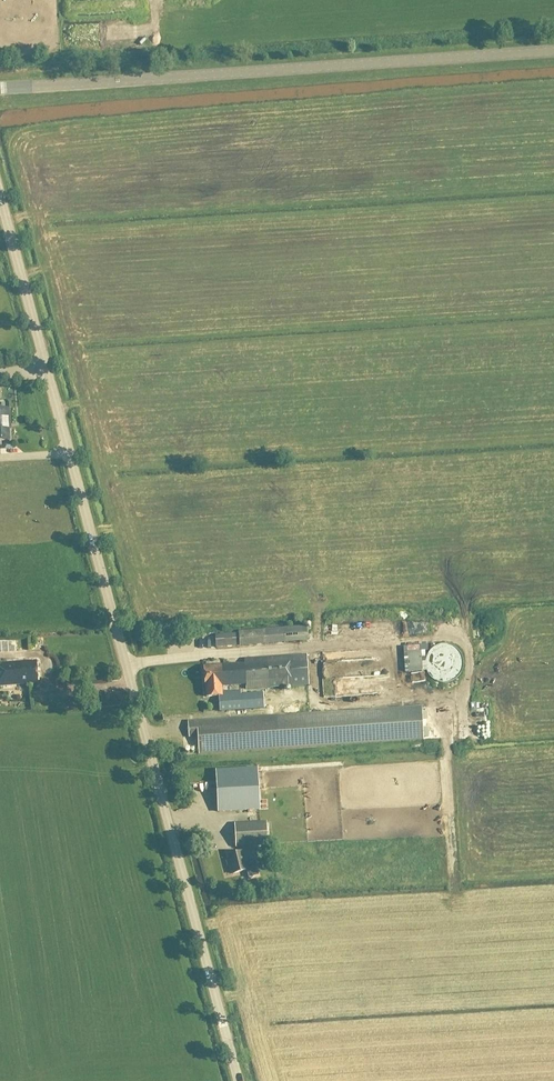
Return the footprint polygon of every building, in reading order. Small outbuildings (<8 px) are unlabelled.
[(69,16),(84,15),(84,6),(68,7),(69,16)] [(9,441),(8,425),(10,425),(9,411),(0,411),(0,442),(9,441)] [(390,638),(388,626),(381,628),(383,639),(390,638)] [(240,648),(239,635),(215,636),(216,649),(240,648)] [(237,665),(203,667),(205,689),(205,688),(206,698),(219,697),(220,712),(264,710),(263,694),(239,696),(239,693),(222,694),(222,688),(245,686),(246,690),(307,686),(306,656),(244,660),(244,666),(237,666),(237,665)] [(365,675),(365,661),(313,662),(314,676),(365,675)] [(36,684),(35,662),(0,665),(0,687),(36,684)] [(199,756),(278,751),(422,742),(420,708),(188,723),(189,738),(198,738),(199,756)] [(218,813),(258,811),(256,769),(216,772),(218,813)] [(235,848),(267,846),(266,823),(234,825),(235,848)] [(229,836),(232,831),(220,826),(218,832),(229,836)] [(244,863),(242,853),(227,857),(232,875),(246,871),(248,878),(258,876),(254,860),(244,863)]
